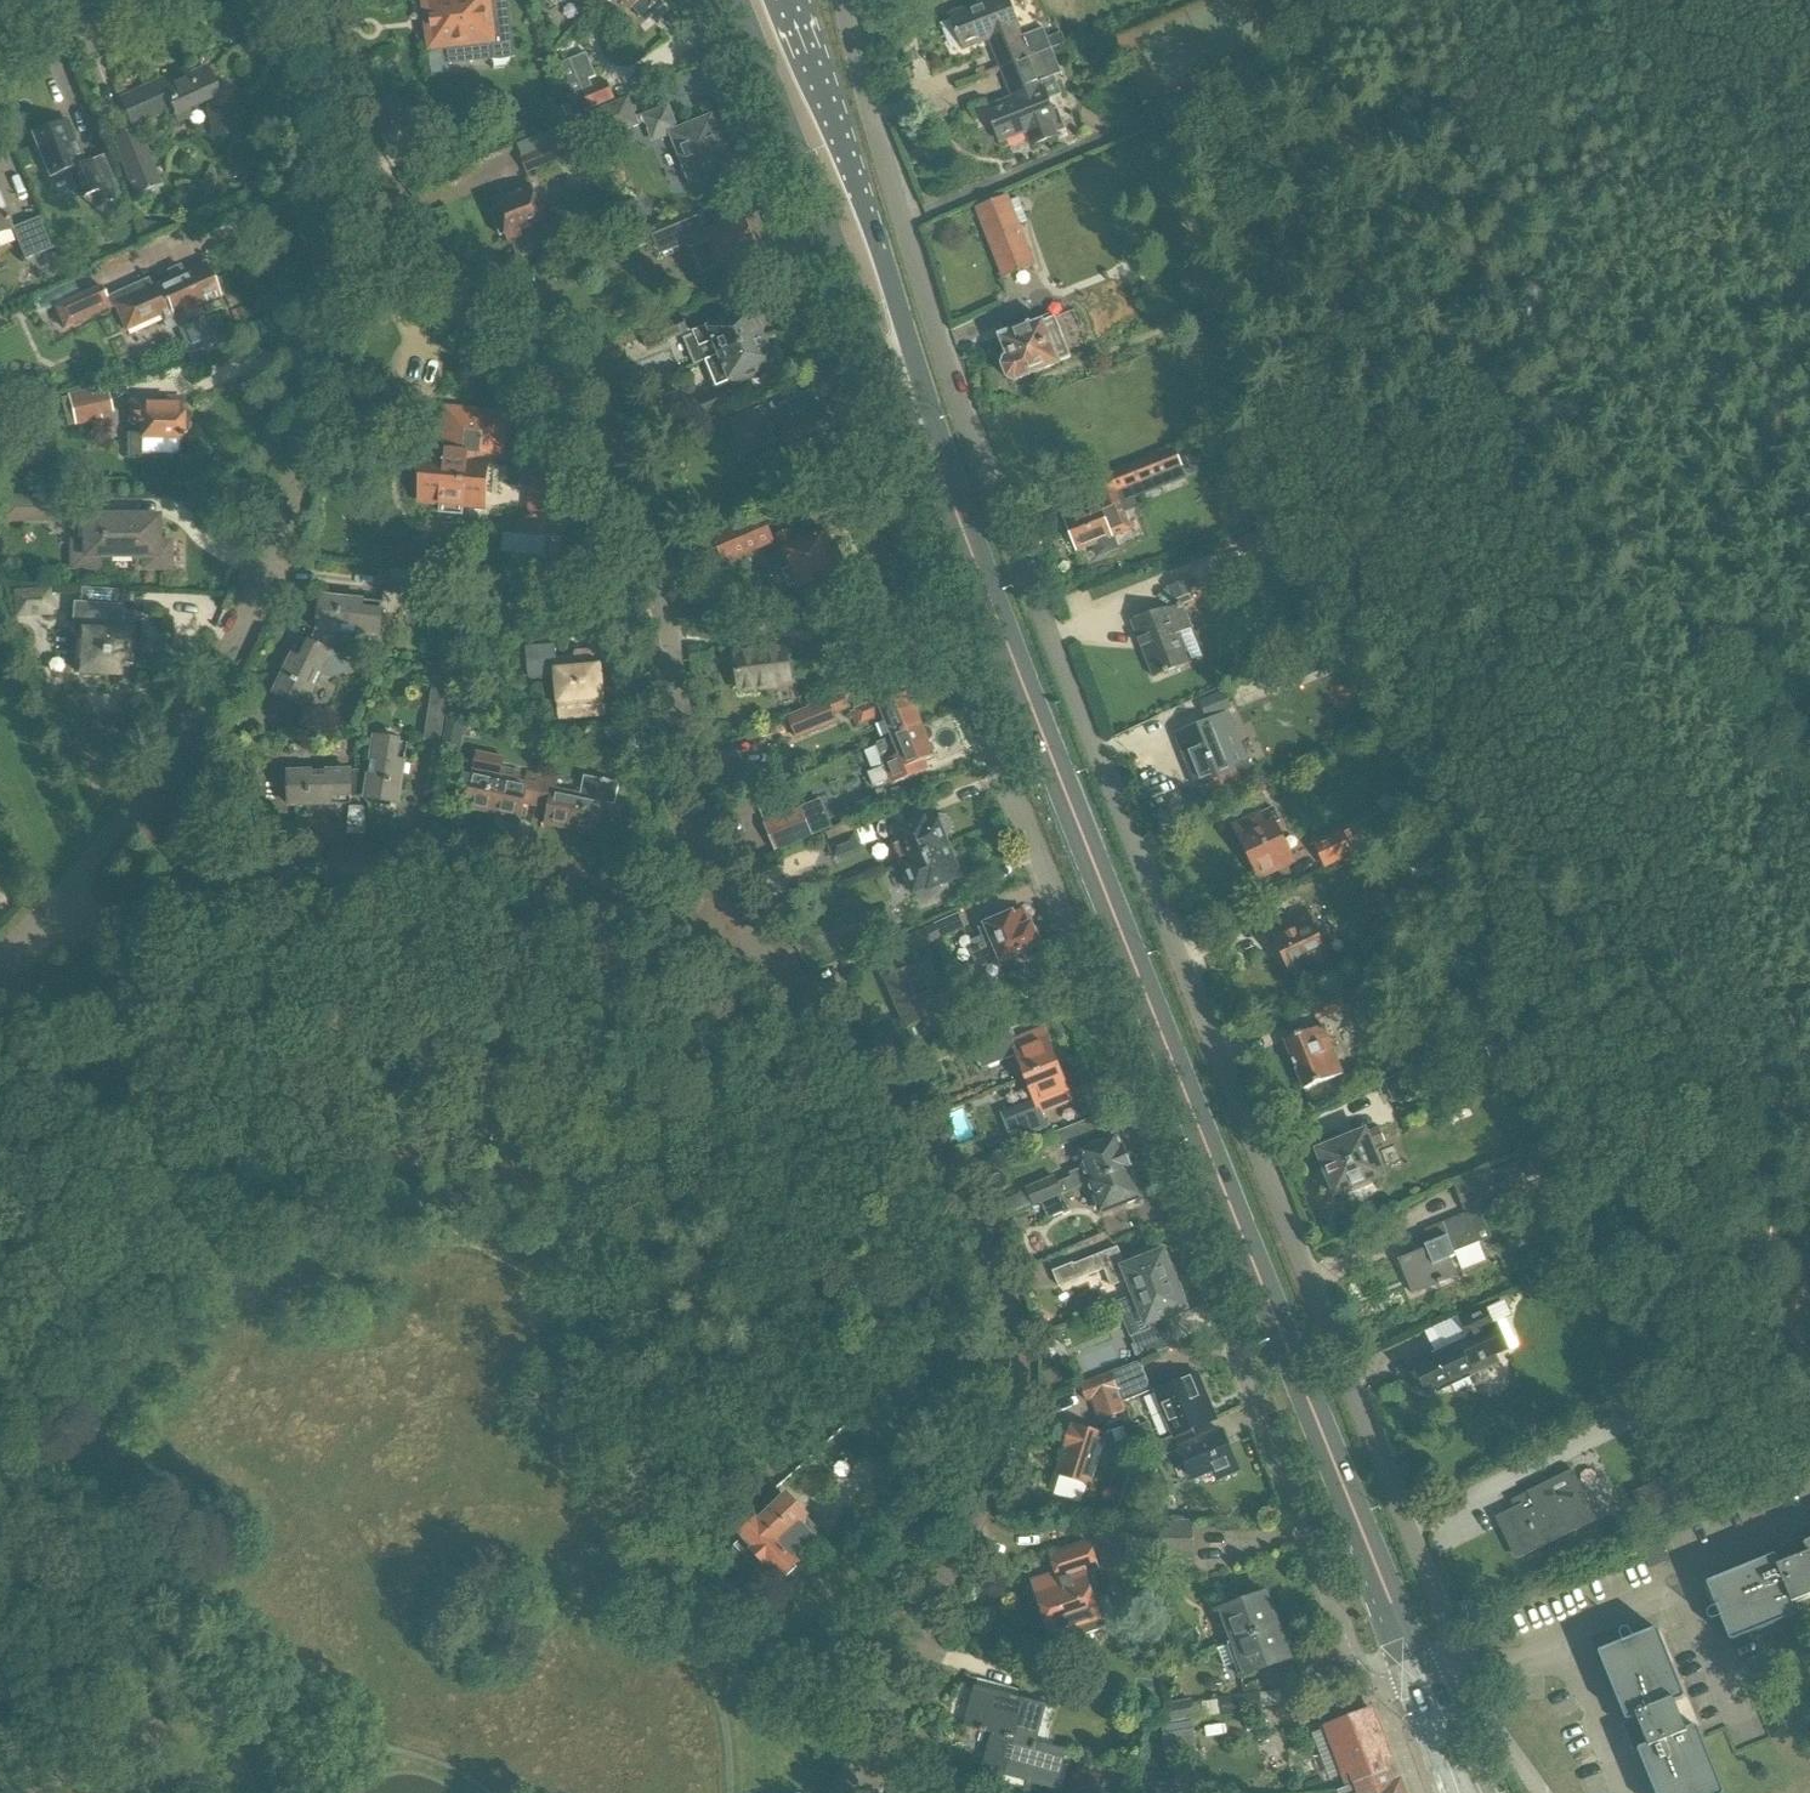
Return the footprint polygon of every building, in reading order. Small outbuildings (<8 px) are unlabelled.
[(432,46),(448,44),(450,64),(493,59),(489,25),(511,23),(508,0),(427,0),(432,46)] [(589,2),(595,9),(605,0),(591,0),(589,2)] [(632,7),(633,6),(646,20),(665,4),(661,0),(625,0),(632,7)] [(1052,45),(1044,25),(1021,34),(1017,25),(1019,24),(1010,0),(986,0),(950,14),(964,48),(991,37),(1001,65),(1052,45)] [(1052,45),(1001,65),(1013,95),(987,106),(1001,141),(1027,130),(1032,144),(1061,132),(1060,130),(1067,128),(1058,107),(1053,109),(1049,97),(1062,92),(1055,74),(1063,71),(1052,45)] [(587,53),(560,64),(580,113),(615,98),(607,80),(592,87),(589,79),(596,76),(587,53)] [(219,94),(207,68),(189,76),(187,70),(121,99),(132,125),(173,107),(179,120),(190,115),(188,109),(209,100),(212,106),(210,106),(215,137),(236,133),(231,103),(222,104),(217,95),(219,94)] [(596,137),(637,120),(628,99),(587,116),(596,137)] [(570,103),(556,109),(561,119),(574,113),(570,103)] [(678,129),(669,106),(644,116),(654,141),(672,133),(691,182),(732,165),(712,116),(678,129)] [(83,163),(66,120),(35,133),(52,176),(69,170),(81,198),(96,191),(101,203),(119,196),(103,156),(92,160),(92,159),(83,163)] [(137,194),(162,183),(150,156),(139,129),(113,139),(125,168),(137,194)] [(582,130),(567,137),(574,154),(589,148),(582,130)] [(526,173),(564,158),(558,143),(520,158),(526,173)] [(546,224),(533,189),(494,204),(496,211),(492,212),(502,237),(506,235),(508,241),(513,239),(520,257),(559,241),(551,222),(546,224)] [(1007,195),(978,207),(1004,275),(1034,264),(1018,224),(1026,221),(1018,199),(1010,203),(1007,195)] [(12,227),(25,258),(53,246),(40,214),(12,226),(0,199),(0,232),(12,227)] [(674,222),(647,234),(652,249),(658,247),(662,256),(674,251),(675,255),(693,248),(694,252),(703,273),(748,255),(763,248),(761,244),(763,238),(763,237),(760,232),(755,230),(750,218),(749,217),(709,234),(699,212),(674,222)] [(634,237),(643,234),(647,232),(644,225),(647,224),(643,213),(627,218),(634,237)] [(72,275),(82,270),(78,262),(68,267),(72,275)] [(58,313),(48,317),(53,328),(63,324),(64,327),(116,304),(121,317),(126,329),(162,314),(164,320),(162,321),(167,332),(179,326),(185,350),(209,344),(203,320),(202,320),(200,316),(199,314),(201,314),(197,306),(221,295),(213,279),(207,263),(200,266),(183,273),(181,269),(181,268),(170,272),(172,278),(165,282),(151,288),(147,279),(120,291),(107,297),(102,285),(55,305),(58,313)] [(720,353),(763,335),(762,332),(764,327),(760,317),(755,315),(751,305),(692,330),(699,345),(714,339),(720,353)] [(1030,327),(1024,313),(1000,323),(1004,333),(1000,335),(1008,356),(1005,357),(1004,363),(1009,376),(1015,380),(1062,361),(1061,358),(1072,353),(1057,316),(1030,327)] [(664,339),(687,329),(681,315),(658,325),(658,326),(664,339)] [(665,342),(664,339),(658,326),(641,333),(648,349),(665,342)] [(720,353),(704,360),(709,370),(714,382),(716,387),(775,363),(773,359),(770,353),(773,348),(769,337),(767,337),(764,336),(763,335),(720,353)] [(114,413),(107,385),(68,394),(68,397),(61,399),(68,427),(76,426),(76,428),(102,421),(101,416),(114,413)] [(690,420),(724,406),(718,391),(684,405),(690,420)] [(181,400),(166,399),(166,398),(165,398),(164,403),(132,402),(132,423),(138,423),(137,424),(142,424),(142,433),(128,433),(128,455),(174,456),(174,454),(179,454),(180,438),(182,438),(182,435),(187,432),(187,420),(182,417),(182,399),(181,399),(181,400)] [(763,407),(742,415),(732,419),(746,454),(784,438),(791,454),(798,452),(801,462),(817,456),(813,446),(837,436),(834,428),(836,424),(831,412),(826,410),(824,404),(811,409),(809,404),(790,412),(793,417),(771,426),(763,407)] [(419,482),(417,493),(423,496),(423,500),(443,502),(442,508),(441,515),(452,516),(463,517),(463,513),(465,503),(469,504),(485,505),(489,463),(485,462),(485,455),(503,457),(507,415),(448,409),(446,432),(443,459),(439,459),(427,458),(427,462),(420,463),(419,474),(425,477),(425,480),(419,482)] [(1165,454),(1171,470),(1183,465),(1176,449),(1165,454)] [(1120,545),(1109,518),(1125,511),(1117,491),(1171,470),(1165,454),(1099,479),(1107,502),(1065,518),(1069,529),(1067,535),(1070,542),(1075,544),(1078,550),(1096,543),(1100,553),(1120,545)] [(539,476),(538,492),(548,493),(545,523),(563,524),(567,479),(549,477),(539,476)] [(2,495),(2,522),(53,522),(53,495),(2,495)] [(158,543),(158,517),(86,518),(86,544),(74,544),(74,568),(98,568),(98,556),(146,556),(146,567),(170,567),(170,543),(158,543)] [(728,562),(775,542),(765,520),(718,539),(728,562)] [(793,537),(790,530),(778,535),(799,585),(846,565),(839,548),(832,550),(825,532),(812,537),(809,531),(793,537)] [(423,590),(424,574),(390,571),(388,587),(423,590)] [(1156,677),(1192,662),(1180,632),(1193,627),(1183,604),(1193,600),(1190,594),(1200,590),(1194,576),(1169,587),(1174,599),(1167,602),(1168,606),(1133,621),(1156,677)] [(52,587),(18,590),(20,618),(54,615),(52,587)] [(82,631),(79,672),(119,675),(120,661),(130,662),(132,627),(122,626),(123,606),(117,605),(118,591),(83,588),(82,603),(75,602),(73,631),(82,631)] [(320,630),(352,633),(380,636),(384,602),(323,595),(320,629),(320,630)] [(780,638),(809,643),(812,643),(812,640),(817,641),(817,636),(813,635),(816,622),(783,617),(780,638)] [(277,692),(306,707),(322,674),(325,675),(329,676),(332,677),(336,676),(339,676),(343,674),(346,672),(349,670),(351,667),(353,664),(340,657),(352,633),(320,630),(314,643),(303,638),(277,692)] [(557,655),(556,643),(527,646),(529,675),(559,673),(557,655)] [(741,689),(776,685),(775,680),(791,678),(786,648),(737,653),(741,689)] [(599,664),(598,651),(577,653),(578,657),(558,659),(557,655),(559,673),(563,716),(603,712),(602,700),(605,697),(604,687),(601,685),(600,680),(603,677),(602,666),(599,664)] [(442,742),(452,678),(436,675),(425,740),(442,742)] [(1202,699),(1208,717),(1232,709),(1226,691),(1202,699)] [(893,736),(923,724),(910,692),(881,704),(879,700),(852,711),(857,725),(884,714),(893,736)] [(797,740),(832,726),(839,722),(835,714),(851,708),(844,693),(787,717),(797,740)] [(462,747),(466,723),(448,720),(444,744),(462,747)] [(1228,773),(1248,764),(1235,730),(1217,737),(1210,721),(1185,731),(1192,749),(1184,752),(1197,785),(1228,773)] [(923,724),(893,736),(893,737),(878,743),(887,766),(869,773),(874,786),(892,779),(894,783),(927,770),(924,761),(935,756),(923,724)] [(371,769),(367,797),(400,802),(409,743),(374,738),(371,769)] [(537,806),(544,774),(530,771),(527,784),(519,782),(521,773),(503,769),(505,759),(480,754),(469,807),(520,817),(523,803),(537,806)] [(352,798),(367,797),(371,769),(290,772),(291,806),(352,804),(352,798)] [(548,823),(589,832),(600,834),(606,803),(615,805),(619,783),(585,777),(581,795),(555,789),(557,777),(544,774),(537,806),(551,809),(548,823)] [(844,821),(863,814),(856,796),(837,804),(844,821)] [(776,850),(814,835),(802,808),(765,823),(776,850)] [(1266,826),(1260,812),(1236,824),(1260,876),(1293,861),(1274,822),(1266,826)] [(905,863),(948,846),(945,839),(950,835),(952,829),(951,823),(947,819),(942,816),(936,816),(908,828),(902,814),(883,822),(880,827),(881,833),(884,837),(890,838),(894,837),(905,863)] [(1327,868),(1388,839),(1377,816),(1316,845),(1327,868)] [(834,860),(862,848),(855,831),(827,843),(834,860)] [(948,846),(905,863),(917,893),(917,894),(918,895),(918,896),(919,897),(920,898),(921,899),(922,900),(923,900),(924,900),(925,901),(926,901),(927,901),(928,901),(929,901),(930,901),(931,901),(932,901),(933,900),(934,900),(935,899),(936,898),(937,898),(937,897),(938,896),(939,895),(939,894),(939,893),(940,892),(940,891),(940,890),(940,889),(940,888),(940,887),(939,886),(939,885),(939,884),(947,881),(960,876),(948,846)] [(1312,920),(1306,907),(1280,920),(1286,935),(1276,940),(1290,969),(1308,960),(1313,970),(1330,962),(1317,935),(1323,933),(1316,918),(1312,920)] [(1027,927),(1021,910),(980,927),(986,943),(970,950),(978,970),(1002,960),(1002,959),(1024,950),(1027,959),(1043,953),(1039,944),(1040,944),(1032,925),(1027,927)] [(967,929),(961,914),(936,924),(937,926),(942,939),(967,929)] [(913,952),(942,939),(937,926),(907,938),(913,952)] [(907,1025),(940,1011),(929,985),(937,981),(929,961),(887,979),(907,1025)] [(1000,987),(984,982),(978,998),(994,1004),(1000,987)] [(1340,990),(1347,1006),(1357,1002),(1350,986),(1340,990)] [(1318,1018),(1347,1006),(1340,990),(1311,1002),(1318,1018)] [(1306,1088),(1344,1073),(1324,1024),(1286,1040),(1306,1088)] [(1028,1077),(1061,1062),(1059,1058),(1055,1059),(1042,1026),(1041,1027),(1042,1030),(1012,1043),(1005,1026),(970,1041),(982,1070),(1018,1054),(1028,1077)] [(1061,1062),(1028,1077),(1037,1099),(1000,1114),(1013,1143),(1048,1128),(1041,1111),(1070,1099),(1072,1103),(1073,1103),(1060,1070),(1063,1069),(1061,1062)] [(1419,1065),(1384,1082),(1394,1103),(1430,1086),(1419,1065)] [(1074,1107),(1079,1120),(1087,1117),(1082,1104),(1074,1107)] [(1060,1146),(1077,1139),(1072,1127),(1055,1134),(1060,1146)] [(1386,1141),(1380,1128),(1367,1133),(1366,1131),(1318,1150),(1336,1195),(1347,1191),(1348,1193),(1373,1184),(1372,1181),(1384,1176),(1372,1147),(1386,1141)] [(1091,1182),(1131,1166),(1125,1149),(1122,1149),(1117,1137),(1081,1152),(1093,1180),(1091,1181),(1091,1182)] [(1131,1166),(1091,1182),(1103,1211),(1124,1202),(1128,1204),(1135,1201),(1137,1197),(1141,1196),(1130,1168),(1132,1167),(1131,1166)] [(1465,1211),(1502,1197),(1490,1168),(1453,1182),(1465,1211)] [(1062,1194),(1058,1183),(1055,1176),(1026,1188),(1034,1207),(1043,1203),(1042,1202),(1062,1194)] [(1062,1194),(1063,1194),(1079,1187),(1074,1176),(1058,1183),(1062,1194)] [(1063,1195),(1043,1204),(1049,1219),(1070,1210),(1063,1195)] [(1427,1248),(1399,1260),(1411,1290),(1413,1294),(1416,1292),(1440,1283),(1440,1285),(1444,1283),(1447,1282),(1446,1281),(1459,1276),(1452,1258),(1457,1256),(1456,1253),(1469,1248),(1481,1243),(1475,1228),(1469,1213),(1426,1231),(1431,1243),(1432,1246),(1427,1248)] [(1136,1295),(1175,1280),(1164,1253),(1127,1267),(1119,1247),(1074,1265),(1074,1263),(1054,1271),(1061,1286),(1106,1269),(1113,1286),(1130,1279),(1136,1295)] [(1469,1248),(1456,1253),(1457,1256),(1470,1251),(1469,1248)] [(1175,1280),(1136,1295),(1119,1303),(1132,1336),(1141,1360),(1175,1346),(1164,1317),(1186,1309),(1175,1280)] [(1468,1337),(1497,1324),(1489,1307),(1461,1321),(1468,1337)] [(1497,1324),(1468,1337),(1412,1365),(1425,1393),(1447,1382),(1450,1387),(1502,1362),(1499,1355),(1512,1349),(1499,1322),(1497,1324)] [(920,1361),(907,1374),(924,1392),(937,1379),(920,1361)] [(1121,1369),(1114,1372),(1120,1388),(1124,1402),(1126,1401),(1153,1390),(1140,1361),(1121,1369)] [(1114,1372),(1083,1385),(1090,1401),(1093,1399),(1095,1399),(1099,1408),(1104,1420),(1107,1418),(1108,1422),(1112,1430),(1115,1428),(1132,1422),(1124,1402),(1120,1388),(1114,1372)] [(1198,1374),(1157,1391),(1167,1415),(1175,1434),(1193,1427),(1193,1428),(1210,1422),(1217,1418),(1208,1398),(1198,1374)] [(1058,1473),(1092,1483),(1107,1436),(1073,1425),(1058,1473)] [(1176,1435),(1175,1434),(1158,1442),(1164,1456),(1181,1448),(1194,1478),(1215,1470),(1219,1479),(1239,1470),(1222,1431),(1199,1441),(1193,1428),(1193,1427),(1176,1435)] [(1594,1521),(1571,1474),(1573,1473),(1572,1471),(1518,1497),(1522,1505),(1496,1518),(1497,1520),(1499,1519),(1518,1558),(1594,1521)] [(1125,1517),(1147,1517),(1155,1492),(1150,1490),(1152,1482),(1143,1479),(1141,1488),(1134,1486),(1125,1517)] [(781,1577),(797,1562),(795,1559),(817,1539),(816,1537),(821,1533),(786,1496),(743,1536),(745,1538),(737,1545),(759,1569),(767,1562),(781,1577)] [(1154,1520),(1154,1540),(1193,1540),(1193,1521),(1154,1520)] [(1154,1540),(1154,1560),(1193,1561),(1193,1540),(1154,1540)] [(1707,1582),(1708,1583),(1707,1584),(1730,1641),(1731,1640),(1732,1642),(1799,1614),(1799,1613),(1800,1612),(1796,1603),(1809,1597),(1809,1540),(1707,1582)] [(1093,1596),(1085,1573),(1098,1569),(1090,1543),(1053,1556),(1059,1574),(1035,1582),(1045,1612),(1042,1612),(1053,1645),(1105,1628),(1095,1595),(1093,1596)] [(1228,1645),(1279,1626),(1277,1621),(1281,1619),(1277,1607),(1272,1608),(1266,1592),(1216,1611),(1228,1645)] [(1279,1626),(1228,1645),(1240,1677),(1291,1659),(1285,1643),(1290,1642),(1285,1629),(1281,1631),(1279,1626)] [(1599,1653),(1613,1687),(1626,1720),(1627,1720),(1628,1721),(1638,1717),(1648,1744),(1639,1748),(1639,1749),(1638,1750),(1654,1788),(1656,1792),(1725,1792),(1718,1775),(1698,1726),(1696,1726),(1696,1725),(1686,1729),(1685,1727),(1675,1702),(1682,1699),(1685,1698),(1684,1697),(1686,1696),(1685,1693),(1682,1687),(1663,1640),(1658,1629),(1657,1629),(1656,1628),(1629,1639),(1599,1651),(1600,1652),(1599,1653)] [(997,1733),(1036,1743),(1046,1706),(976,1687),(966,1725),(997,1733)] [(1219,1698),(1221,1715),(1263,1709),(1261,1691),(1219,1698)] [(1174,1720),(1193,1716),(1191,1703),(1171,1706),(1174,1720)] [(1370,1711),(1324,1728),(1347,1788),(1356,1784),(1388,1772),(1383,1759),(1390,1757),(1374,1716),(1372,1710),(1370,1711)] [(1164,1734),(1167,1758),(1198,1753),(1194,1730),(1164,1734)] [(1067,1752),(1036,1743),(997,1733),(987,1771),(1057,1790),(1067,1752)] [(1177,1774),(1147,1772),(1145,1792),(1176,1792),(1177,1774)] [(1400,1783),(1393,1785),(1388,1772),(1356,1784),(1360,1792),(1404,1792),(1400,1783)]
